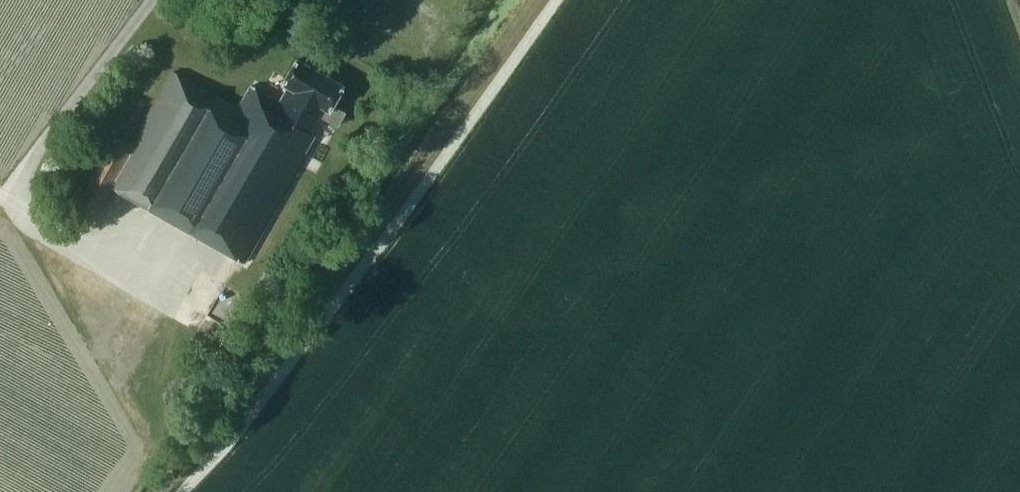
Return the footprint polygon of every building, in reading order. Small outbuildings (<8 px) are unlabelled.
[(238,108),(174,71),(132,145),(117,136),(74,209),(93,220),(112,187),(245,262),(308,154),(305,152),(314,136),(310,134),(320,116),(338,126),(345,113),(334,106),(345,86),(298,58),(284,84),(289,87),(280,102),(252,85),(238,108)]
